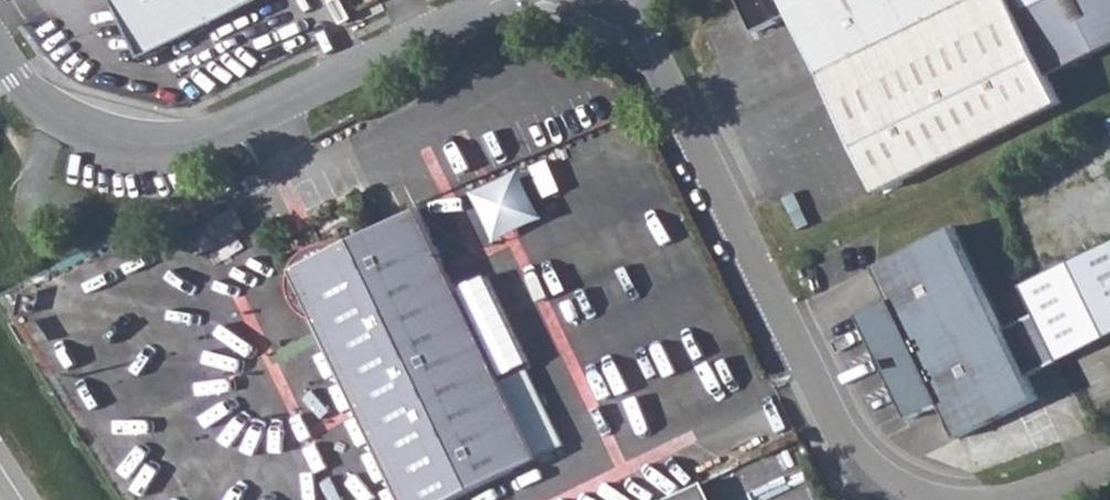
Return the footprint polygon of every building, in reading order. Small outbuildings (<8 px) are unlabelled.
[(135,57),(252,0),(107,0),(135,57)] [(825,99),(1007,8),(1003,0),(732,0),(745,28),(784,12),(825,99)] [(1007,8),(825,99),(871,189),(1052,99),(1007,8)] [(389,499),(430,499),(524,455),(406,209),(279,269),(389,499)] [(997,327),(946,223),(865,262),(881,294),(852,308),(903,412),(930,399),(947,432),(1029,392),(1019,370),(1048,356),(1026,313),(997,327)] [(1011,281),(1026,313),(1048,356),(1109,326),(1109,233),(1011,281)] [(33,324),(56,368),(75,358),(52,314),(33,324)] [(651,498),(652,499),(698,499),(688,480),(651,498)]
